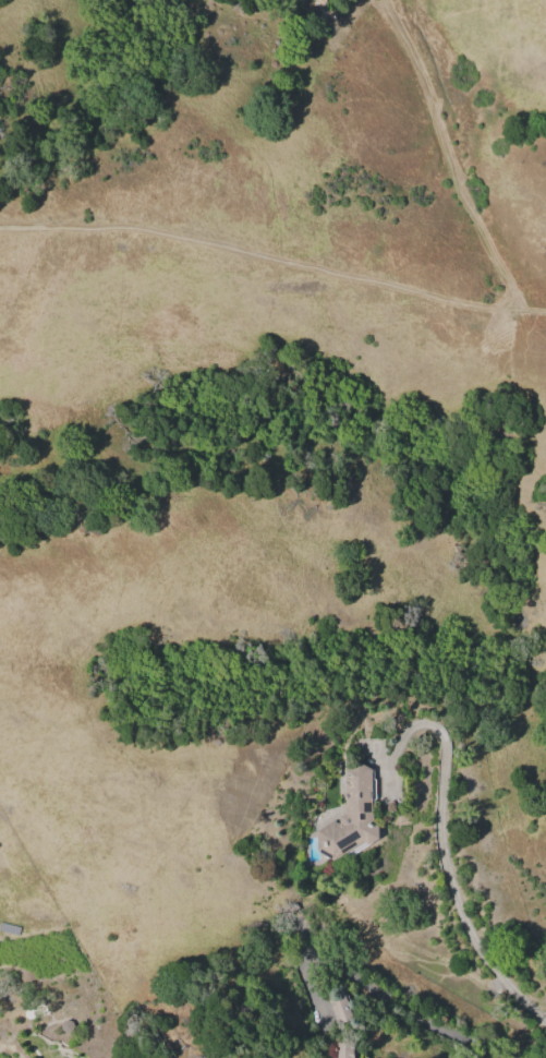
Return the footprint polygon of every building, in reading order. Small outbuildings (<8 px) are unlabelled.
[(363,841),(332,859),(316,851),(315,830),(332,819),(338,822),(339,822),(338,816),(344,811),(343,806),(344,806),(344,797),(343,797),(342,793),(344,792),(343,784),(342,780),(343,780),(343,769),(356,761),(372,769),(372,778),(374,779),(375,797),(373,799),(373,807),(373,822),(378,825),(378,838),(368,844),(363,841)] [(343,993),(353,1019),(337,1024),(327,999),(343,993)] [(353,1044),(353,1057),(329,1057),(329,1055),(335,1055),(335,1043),(332,1043),(331,1036),(351,1035),(351,1044),(353,1044)]
